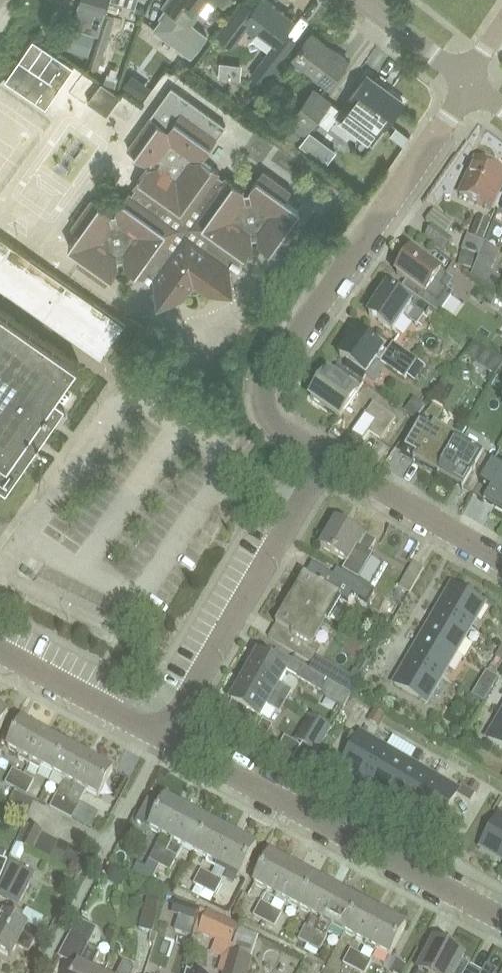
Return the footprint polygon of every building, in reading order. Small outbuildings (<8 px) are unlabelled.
[(108,0),(81,0),(81,1),(101,8),(98,17),(102,19),(108,0)] [(163,3),(170,8),(156,27),(192,54),(207,34),(190,21),(206,0),(165,0),(163,3)] [(285,30),(294,18),(270,0),(258,0),(252,7),(243,0),(241,0),(218,31),(232,42),(245,26),(254,33),(257,28),(275,42),(250,74),(263,84),(297,39),(285,30)] [(106,12),(89,63),(97,66),(114,15),(106,12)] [(330,83),(349,59),(313,33),(295,57),(330,83)] [(368,74),(367,73),(341,108),(332,101),(318,119),(328,126),(337,114),(373,140),(385,123),(385,124),(403,100),(378,81),(376,84),(366,77),(368,74)] [(107,114),(121,94),(102,80),(87,99),(107,114)] [(243,188),(201,158),(225,125),(171,86),(127,147),(145,160),(150,159),(151,165),(146,166),(116,209),(116,214),(110,215),(109,210),(91,197),(71,225),(78,230),(67,244),(83,254),(77,262),(105,282),(118,264),(117,259),(124,258),(125,262),(143,276),(147,270),(153,275),(157,301),(183,297),(189,289),(191,290),(198,289),(200,287),(207,293),(234,288),(229,262),(234,256),(239,260),(252,242),(252,237),(258,236),(259,241),(277,254),(297,226),(290,220),(300,206),(285,196),(291,188),(263,168),(250,187),(250,192),(244,193),(243,188)] [(288,124),(304,136),(318,119),(332,101),(315,88),(288,124)] [(327,160),(336,147),(311,129),(302,142),(327,160)] [(501,183),(501,171),(475,159),(459,194),(491,208),(501,183)] [(453,241),(446,235),(454,225),(435,211),(427,221),(433,226),(424,239),(444,253),(453,241)] [(472,237),(482,241),(490,222),(479,218),(472,237)] [(125,321),(0,234),(0,286),(44,317),(42,320),(52,326),(54,324),(100,357),(125,321)] [(396,274),(407,282),(402,288),(420,302),(425,295),(438,304),(448,290),(442,285),(448,276),(413,251),(396,274)] [(475,261),(469,275),(480,284),(494,294),(501,281),(501,279),(489,270),(475,261)] [(417,325),(424,315),(411,306),(412,305),(387,287),(368,314),(393,331),(404,316),(417,325)] [(78,361),(45,337),(0,305),(0,488),(6,493),(65,409),(51,399),(78,361)] [(409,370),(417,360),(392,342),(386,352),(357,331),(339,356),(365,374),(376,358),(389,368),(395,360),(409,370)] [(470,353),(479,360),(486,350),(476,344),(470,353)] [(340,418),(357,392),(328,372),(311,398),(340,418)] [(492,388),(501,394),(501,382),(498,379),(492,388)] [(396,419),(374,404),(366,415),(376,423),(369,433),(381,441),(396,419)] [(438,475),(459,440),(434,425),(443,411),(432,405),(422,418),(401,454),(438,475)] [(459,440),(438,475),(473,496),(494,460),(459,440)] [(494,460),(473,496),(501,513),(501,464),(494,460)] [(369,552),(376,541),(364,533),(362,536),(336,521),(321,547),(348,563),(358,546),(369,552)] [(409,593),(423,569),(413,563),(399,587),(409,593)] [(305,575),(291,600),(327,621),(341,596),(348,600),(356,587),(323,568),(315,581),(305,575)] [(371,588),(363,583),(360,589),(356,595),(364,599),(371,588)] [(438,610),(470,629),(484,605),(452,585),(438,610)] [(385,596),(373,588),(367,598),(380,605),(385,596)] [(291,600),(277,623),(288,629),(280,644),(313,662),(321,648),(314,644),(327,621),(291,600)] [(423,634),(456,653),(470,629),(438,610),(423,634)] [(409,658),(441,677),(456,653),(423,634),(409,658)] [(252,668),(247,677),(288,701),(294,691),(281,684),(288,671),(259,655),(259,656),(254,653),(247,665),(252,668)] [(427,702),(441,677),(409,658),(395,682),(427,702)] [(304,668),(298,679),(324,694),(330,683),(304,668)] [(489,701),(501,685),(501,675),(492,668),(474,689),(489,701)] [(281,713),(288,701),(247,677),(240,689),(235,686),(228,697),(233,700),(233,702),(234,702),(229,711),(255,726),(260,717),(261,718),(268,706),(281,713)] [(501,713),(487,737),(501,746),(501,713)] [(297,740),(318,752),(332,728),(311,716),(297,740)] [(258,729),(268,734),(273,726),(263,720),(258,729)] [(27,767),(45,733),(22,721),(6,751),(18,757),(16,761),(27,767)] [(68,745),(45,733),(27,767),(38,773),(40,769),(52,775),(68,745)] [(366,781),(386,748),(361,733),(342,767),(366,781)] [(279,752),(293,760),(300,748),(286,740),(279,752)] [(90,757),(68,745),(52,775),(63,781),(61,785),(62,786),(50,808),(61,813),(72,791),(90,757)] [(410,762),(386,748),(366,781),(391,795),(410,762)] [(90,757),(72,791),(61,813),(71,819),(79,805),(85,793),(97,799),(113,769),(90,757)] [(415,809),(435,776),(410,762),(391,795),(415,809)] [(16,790),(23,776),(13,770),(5,784),(16,790)] [(34,781),(23,776),(16,790),(27,795),(34,781)] [(459,790),(435,776),(415,809),(440,824),(459,790)] [(149,828),(171,840),(188,809),(165,797),(149,828)] [(135,821),(146,827),(158,805),(147,799),(135,821)] [(182,846),(194,852),(210,821),(188,809),(171,840),(166,851),(158,865),(169,871),(182,846)] [(501,859),(501,815),(501,814),(482,847),(501,859)] [(217,864),(233,833),(210,821),(194,852),(217,864)] [(21,846),(31,826),(24,822),(16,843),(17,844),(21,846)] [(26,849),(31,851),(41,831),(31,826),(21,846),(26,849)] [(41,857),(52,837),(41,831),(31,851),(41,857)] [(256,845),(233,833),(217,864),(240,877),(256,845)] [(41,857),(50,861),(60,842),(52,837),(41,857)] [(59,866),(69,846),(60,842),(50,861),(59,866)] [(17,844),(10,857),(20,861),(26,849),(21,846),(17,844)] [(158,865),(166,851),(155,845),(148,860),(158,865)] [(79,851),(69,846),(59,866),(68,871),(79,851)] [(78,876),(89,857),(79,851),(68,871),(78,876)] [(254,884),(276,896),(293,865),(270,853),(254,884)] [(18,906),(35,874),(10,861),(0,887),(0,896),(18,906)] [(316,877),(293,865),(276,896),(299,908),(316,877)] [(204,890),(212,875),(201,870),(194,884),(204,890)] [(212,875),(204,890),(215,896),(223,881),(212,875)] [(299,908),(322,920),(330,904),(338,889),(316,877),(299,908)] [(361,901),(338,889),(330,904),(322,920),(316,931),(309,946),(320,952),(333,926),(345,932),(361,901)] [(152,933),(160,900),(148,897),(139,929),(152,933)] [(345,932),(367,945),(384,914),(361,901),(345,932)] [(173,914),(180,916),(195,921),(199,910),(176,902),(173,914)] [(264,921),(272,907),(261,902),(254,916),(264,921)] [(17,946),(29,953),(40,931),(19,920),(22,913),(9,906),(6,913),(4,912),(0,920),(0,951),(11,957),(17,946)] [(283,913),(272,907),(264,921),(275,927),(283,913)] [(216,942),(231,948),(240,927),(208,913),(199,934),(216,942)] [(407,926),(384,914),(367,945),(390,957),(407,926)] [(78,921),(68,938),(83,945),(92,927),(78,921)] [(309,946),(316,931),(306,926),(299,941),(309,946)] [(259,937),(239,928),(237,937),(236,937),(225,972),(248,972),(259,937)] [(465,956),(435,940),(419,970),(420,971),(419,972),(456,972),(465,956)] [(90,970),(99,952),(87,946),(78,965),(77,964),(73,972),(96,972),(90,970)] [(362,956),(350,950),(343,964),(354,970),(362,956)] [(354,970),(360,972),(365,972),(372,961),(362,956),(354,970)] [(135,968),(123,963),(118,972),(133,972),(135,968)]
